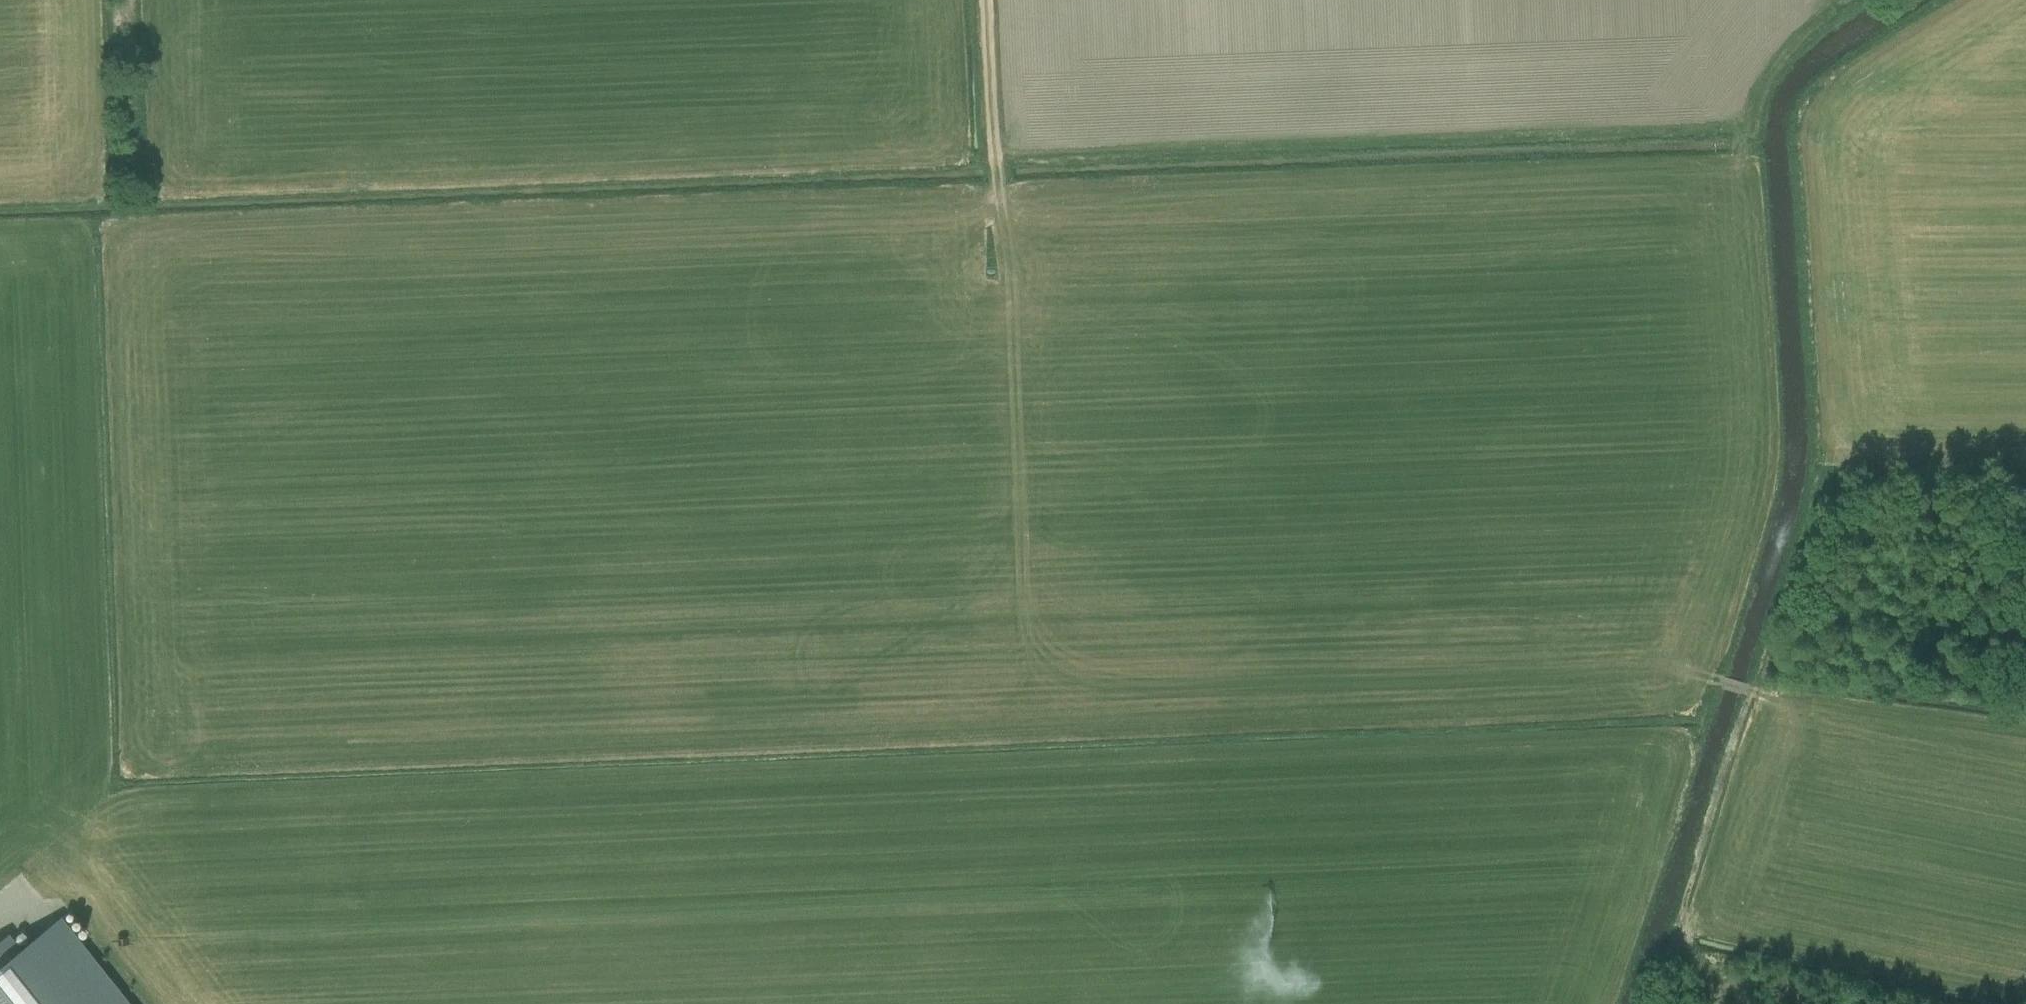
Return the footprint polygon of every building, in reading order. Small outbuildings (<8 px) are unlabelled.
[(61,917),(18,950),(7,935),(0,941),(0,1003),(130,1003),(61,917)]
